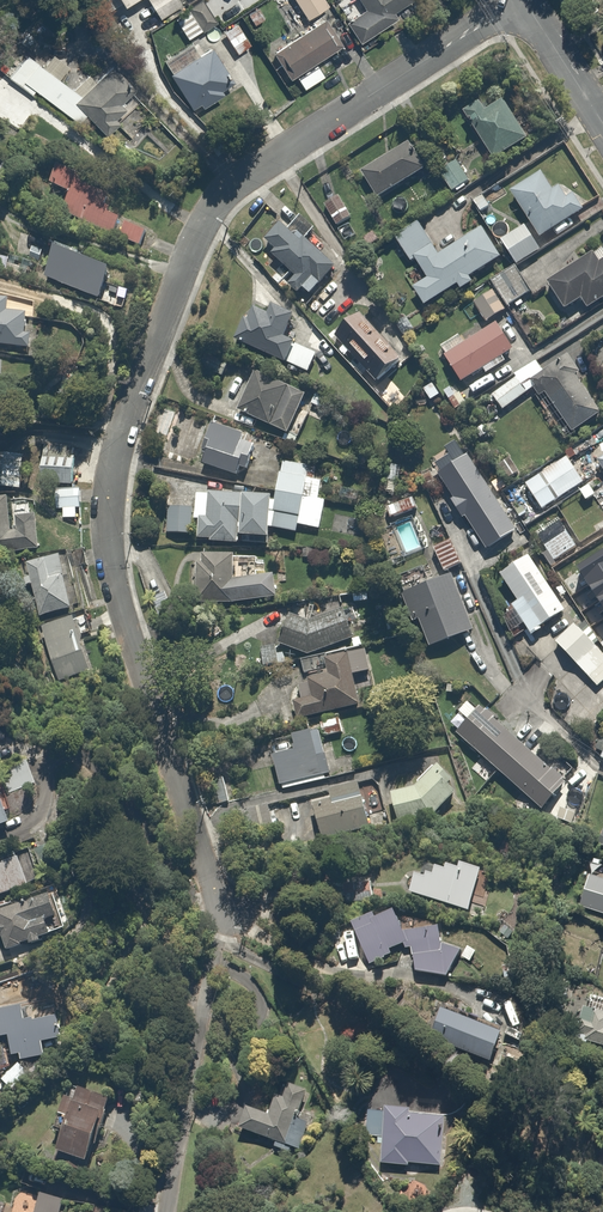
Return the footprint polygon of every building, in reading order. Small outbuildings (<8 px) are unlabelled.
[(163,19),(187,4),(185,0),(151,0),(163,19)] [(175,18),(190,40),(225,17),(214,0),(202,0),(175,18)] [(310,20),(330,5),(326,0),(296,0),(310,20)] [(346,23),(360,44),(400,18),(395,10),(410,0),(359,0),(340,13),(346,23)] [(259,8),(244,18),(253,32),(268,22),(259,8)] [(289,78),(343,48),(329,22),(275,52),(289,78)] [(237,23),(224,32),(239,54),(252,46),(237,23)] [(41,37),(11,77),(78,126),(87,114),(78,107),(76,105),(95,78),(87,72),(75,89),(61,79),(74,61),(41,37)] [(205,37),(165,62),(195,109),(235,84),(205,37)] [(7,74),(18,58),(0,45),(0,69),(7,74)] [(110,63),(78,107),(87,114),(114,133),(119,125),(132,134),(142,119),(123,105),(138,83),(110,63)] [(532,138),(507,101),(472,124),(497,161),(532,138)] [(459,137),(432,153),(455,191),(482,175),(459,137)] [(423,170),(406,145),(363,173),(380,198),(423,170)] [(74,196),(67,213),(138,245),(146,226),(110,210),(119,191),(64,166),(54,187),(74,196)] [(542,170),(512,191),(543,239),(590,210),(578,192),(570,197),(563,185),(555,190),(542,170)] [(343,195),(324,205),(334,225),(353,215),(343,195)] [(339,270),(286,220),(264,243),(298,275),(288,286),(306,304),(339,270)] [(423,225),(400,240),(428,282),(415,291),(428,311),(468,284),(463,278),(500,253),(482,226),(442,253),(423,225)] [(537,240),(526,225),(503,241),(514,257),(537,240)] [(120,272),(65,248),(51,279),(107,303),(120,272)] [(572,309),(584,301),(589,309),(602,301),(602,251),(550,283),(566,309),(549,319),(556,332),(578,318),(572,309)] [(492,284),(509,309),(532,293),(515,268),(492,284)] [(509,309),(492,284),(471,298),(488,323),(509,309)] [(0,298),(0,346),(28,350),(32,320),(10,316),(12,300),(0,298)] [(244,321),(236,340),(306,372),(315,351),(292,340),(303,315),(277,303),(271,316),(257,309),(250,324),(244,321)] [(409,364),(361,310),(331,336),(379,390),(409,364)] [(465,382),(513,351),(497,327),(470,345),(463,334),(442,347),(465,382)] [(545,370),(538,359),(514,375),(516,378),(492,395),(502,410),(531,390),(558,429),(568,422),(576,434),(602,415),(602,411),(579,377),(585,372),(571,353),(545,370)] [(311,395),(259,371),(240,413),(292,437),(311,395)] [(437,383),(422,392),(431,406),(445,396),(437,383)] [(331,394),(319,389),(311,407),(324,412),(331,394)] [(462,392),(449,400),(456,411),(469,404),(462,392)] [(259,434),(217,419),(206,451),(211,453),(206,467),(242,479),(245,470),(254,473),(262,451),(253,449),(259,434)] [(518,531),(470,455),(443,472),(461,500),(455,503),(466,521),(471,518),(490,548),(518,531)] [(588,482),(570,456),(527,485),(545,511),(588,482)] [(1,457),(0,475),(0,488),(26,490),(29,459),(1,457)] [(80,461),(44,457),(42,470),(79,474),(80,461)] [(311,464),(284,461),(279,501),(275,530),(299,533),(299,526),(323,529),(328,492),(308,490),(311,464)] [(83,491),(56,488),(53,507),(62,508),(60,517),(75,519),(76,509),(81,509),(83,491)] [(193,536),(195,520),(199,492),(185,490),(183,506),(168,504),(165,532),(193,536)] [(242,548),(243,539),(248,498),(199,492),(195,520),(204,521),(201,543),(242,548)] [(274,543),(275,530),(279,501),(248,497),(248,498),(243,539),(274,543)] [(0,501),(0,552),(43,549),(41,518),(21,520),(22,533),(14,534),(12,500),(0,501)] [(579,549),(569,531),(546,544),(556,562),(579,549)] [(452,543),(434,548),(442,574),(460,569),(452,543)] [(203,565),(197,566),(201,604),(282,596),(280,576),(238,580),(235,552),(203,555),(203,565)] [(79,608),(64,554),(32,562),(47,616),(79,608)] [(554,588),(533,556),(503,576),(520,602),(514,606),(534,637),(571,612),(562,598),(569,593),(562,582),(554,588)] [(585,583),(574,567),(564,573),(575,589),(585,583)] [(486,629),(464,575),(414,595),(436,650),(486,629)] [(314,622),(289,614),(281,643),(310,652),(357,636),(349,611),(314,622)] [(78,616),(44,626),(61,684),(95,675),(78,616)] [(556,640),(600,689),(602,686),(602,651),(577,622),(556,640)] [(370,652),(329,659),(332,677),(302,683),(305,702),(294,704),(296,718),(368,705),(366,694),(377,692),(370,652)] [(570,779),(483,709),(458,739),(545,810),(570,779)] [(322,734),(272,748),(283,790),(334,776),(322,734)] [(421,787),(393,795),(403,826),(433,817),(463,791),(438,762),(416,780),(421,787)] [(0,780),(0,830),(13,827),(0,780)] [(376,828),(365,786),(333,794),(336,802),(316,807),(326,842),(376,828)] [(276,806),(244,813),(252,851),(284,845),(276,806)] [(39,892),(27,855),(0,863),(0,905),(39,892)] [(418,875),(412,895),(478,916),(486,893),(477,890),(482,871),(458,863),(455,874),(433,867),(430,879),(418,875)] [(591,875),(580,904),(602,913),(602,880),(591,875)] [(373,883),(342,890),(346,906),(377,900),(373,883)] [(0,925),(0,935),(2,940),(5,939),(9,949),(52,933),(47,922),(59,917),(52,897),(0,916),(0,925)] [(396,909),(356,924),(372,966),(395,957),(393,952),(411,945),(417,973),(463,980),(467,955),(447,952),(438,928),(407,939),(396,909)] [(588,994),(576,1036),(602,1044),(602,999),(588,994)] [(509,1030),(443,1006),(430,1041),(496,1065),(509,1030)] [(62,1017),(37,1020),(36,1018),(27,1019),(25,1007),(0,1011),(0,1040),(13,1038),(16,1059),(25,1057),(25,1062),(51,1059),(49,1044),(65,1042),(62,1017)] [(32,1075),(20,1063),(2,1080),(14,1092),(32,1075)] [(249,1110),(242,1131),(299,1151),(309,1124),(298,1121),(308,1093),(286,1085),(274,1118),(249,1110)] [(95,1167),(119,1105),(88,1093),(83,1106),(72,1101),(60,1130),(72,1134),(64,1154),(95,1167)] [(453,1121),(389,1108),(388,1115),(382,1141),(379,1160),(412,1166),(413,1162),(443,1168),(453,1121)] [(382,1141),(388,1115),(368,1111),(363,1138),(382,1141)] [(40,1193),(35,1211),(63,1211),(66,1201),(40,1193)]
